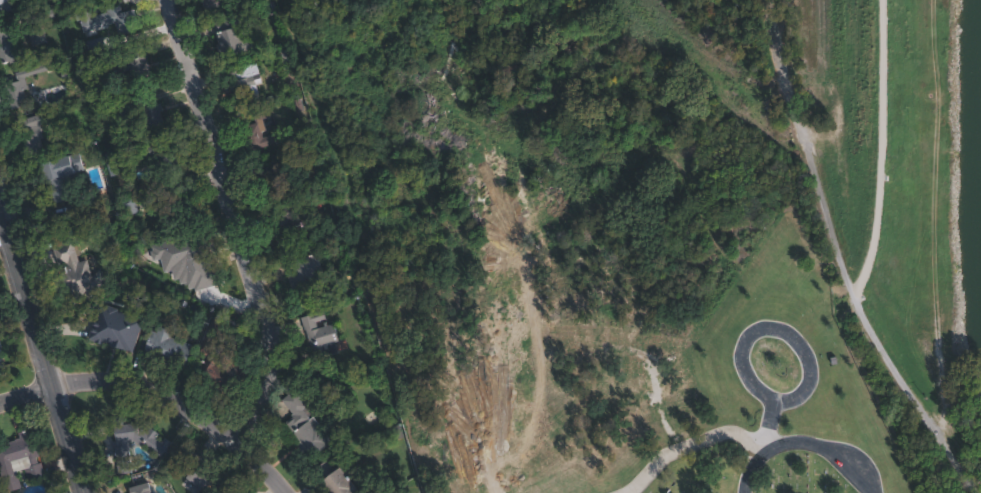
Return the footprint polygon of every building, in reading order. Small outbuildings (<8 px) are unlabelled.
[(11,11),(0,14),(0,0),(8,0),(11,11)] [(202,1),(204,0),(227,0),(228,3),(204,10),(202,1)] [(119,2),(122,12),(132,9),(136,22),(133,23),(135,30),(118,36),(114,23),(96,29),(97,35),(86,39),(80,20),(79,21),(77,14),(89,10),(91,16),(106,10),(105,6),(119,2)] [(239,23),(244,40),(249,38),(252,49),(220,59),(216,45),(218,45),(211,23),(222,19),(225,29),(228,28),(226,21),(242,16),(244,22),(239,23)] [(1,63),(0,60),(0,27),(12,23),(19,43),(15,44),(17,52),(21,50),(24,59),(9,64),(8,61),(1,63)] [(44,43),(30,47),(26,31),(40,27),(44,43)] [(151,74),(140,78),(141,83),(126,87),(123,74),(114,77),(111,65),(131,60),(128,49),(144,44),(151,74)] [(29,105),(12,111),(1,78),(47,62),(49,68),(25,77),(29,88),(24,90),(29,105)] [(260,98),(237,105),(231,83),(237,81),(234,70),(256,63),(259,73),(253,75),(260,98)] [(146,97),(148,106),(160,103),(162,111),(160,111),(163,124),(144,129),(140,111),(119,116),(116,105),(146,97)] [(261,132),(262,137),(274,134),(277,143),(249,151),(242,127),(255,123),(252,115),(266,111),(268,117),(261,119),(265,131),(261,132)] [(44,152),(27,157),(19,132),(23,131),(19,121),(42,114),(45,124),(40,125),(43,136),(39,138),(44,152)] [(161,142),(164,153),(172,150),(178,167),(157,173),(152,157),(137,161),(134,151),(161,142)] [(66,198),(52,202),(40,165),(77,154),(82,170),(65,175),(70,190),(64,191),(66,198)] [(262,157),(264,161),(266,161),(270,173),(297,165),(301,176),(280,182),(284,194),(266,199),(254,160),(262,157)] [(174,183),(178,199),(188,196),(194,218),(177,224),(173,210),(165,212),(157,188),(174,183)] [(137,213),(123,217),(118,200),(132,196),(137,213)] [(84,214),(71,218),(66,204),(79,199),(84,214)] [(295,203),(295,206),(305,203),(307,211),(296,214),(300,225),(291,228),(295,243),(278,248),(271,223),(283,220),(279,208),(295,203)] [(72,240),(79,262),(83,261),(90,282),(88,283),(90,290),(70,296),(63,274),(66,273),(57,245),(72,240)] [(199,240),(208,272),(197,275),(198,279),(190,281),(186,266),(181,267),(175,247),(199,240)] [(298,260),(300,269),(304,268),(310,286),(324,281),(327,291),(313,295),(314,299),(296,304),(284,264),(298,260)] [(90,342),(134,352),(142,315),(98,305),(90,342)] [(315,321),(317,329),(332,324),(337,340),(343,338),(346,348),(314,358),(301,319),(323,312),(325,318),(315,321)] [(228,321),(220,335),(209,327),(217,314),(228,321)] [(172,332),(170,337),(193,346),(183,370),(142,355),(152,330),(157,332),(159,327),(172,332)] [(237,379),(227,397),(194,377),(212,347),(225,355),(220,364),(225,368),(223,371),(237,379)] [(302,410),(309,419),(312,417),(331,442),(311,457),(308,454),(305,456),(297,444),(298,442),(285,424),(294,417),(281,400),(294,391),(306,407),(302,410)] [(123,418),(124,423),(138,422),(140,427),(147,432),(151,428),(158,434),(155,438),(160,442),(165,437),(178,446),(167,462),(142,445),(140,447),(132,441),(127,442),(131,473),(118,474),(114,448),(112,448),(111,442),(115,442),(113,421),(123,418)] [(5,492),(0,475),(0,445),(21,438),(19,433),(31,429),(39,457),(36,458),(37,464),(41,463),(45,476),(26,482),(22,467),(27,466),(25,460),(14,464),(21,487),(5,492)] [(230,486),(225,492),(202,492),(199,491),(197,492),(191,489),(194,483),(186,477),(192,468),(185,463),(193,451),(205,460),(204,462),(214,469),(211,473),(230,486)] [(355,489),(350,492),(326,492),(320,484),(322,482),(314,470),(326,462),(339,480),(346,475),(355,489)] [(149,491),(150,492),(129,492),(127,487),(147,482),(149,491)]
